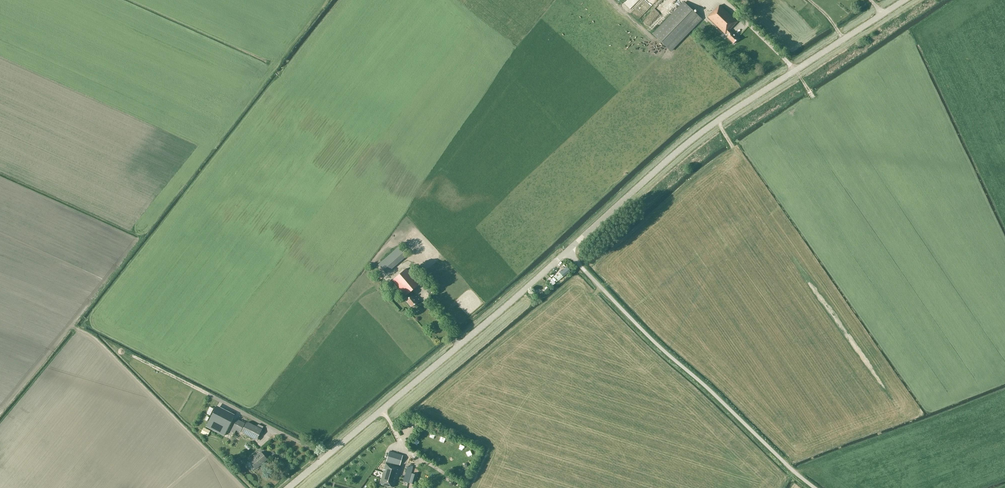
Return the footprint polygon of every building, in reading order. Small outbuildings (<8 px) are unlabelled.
[(670,51),(689,32),(701,19),(684,3),(654,35),(670,51)] [(717,9),(716,8),(708,17),(725,34),(726,33),(729,35),(727,37),(734,44),(739,39),(732,32),(729,30),(737,22),(720,5),(717,9)] [(645,27),(652,18),(648,14),(641,23),(645,27)] [(399,246),(378,264),(386,273),(407,255),(399,246)] [(528,290),(538,301),(576,270),(564,257),(528,290)] [(406,269),(393,280),(406,295),(408,298),(406,300),(412,307),(417,303),(411,296),(413,294),(411,291),(419,284),(406,269)] [(393,284),(390,280),(385,285),(388,288),(393,284)] [(233,416),(216,407),(206,426),(224,435),(233,416)] [(257,427),(248,422),(247,423),(246,422),(246,424),(237,419),(231,431),(234,433),(236,430),(240,432),(241,431),(242,431),(241,432),(242,432),(242,433),(256,440),(262,429),(263,427),(258,424),(257,427)] [(256,469),(267,459),(261,452),(253,459),(251,457),(248,459),(256,469)] [(380,483),(393,487),(402,455),(389,452),(380,483)] [(408,466),(403,481),(408,483),(413,467),(408,466)] [(411,473),(409,483),(414,485),(417,475),(411,473)]
